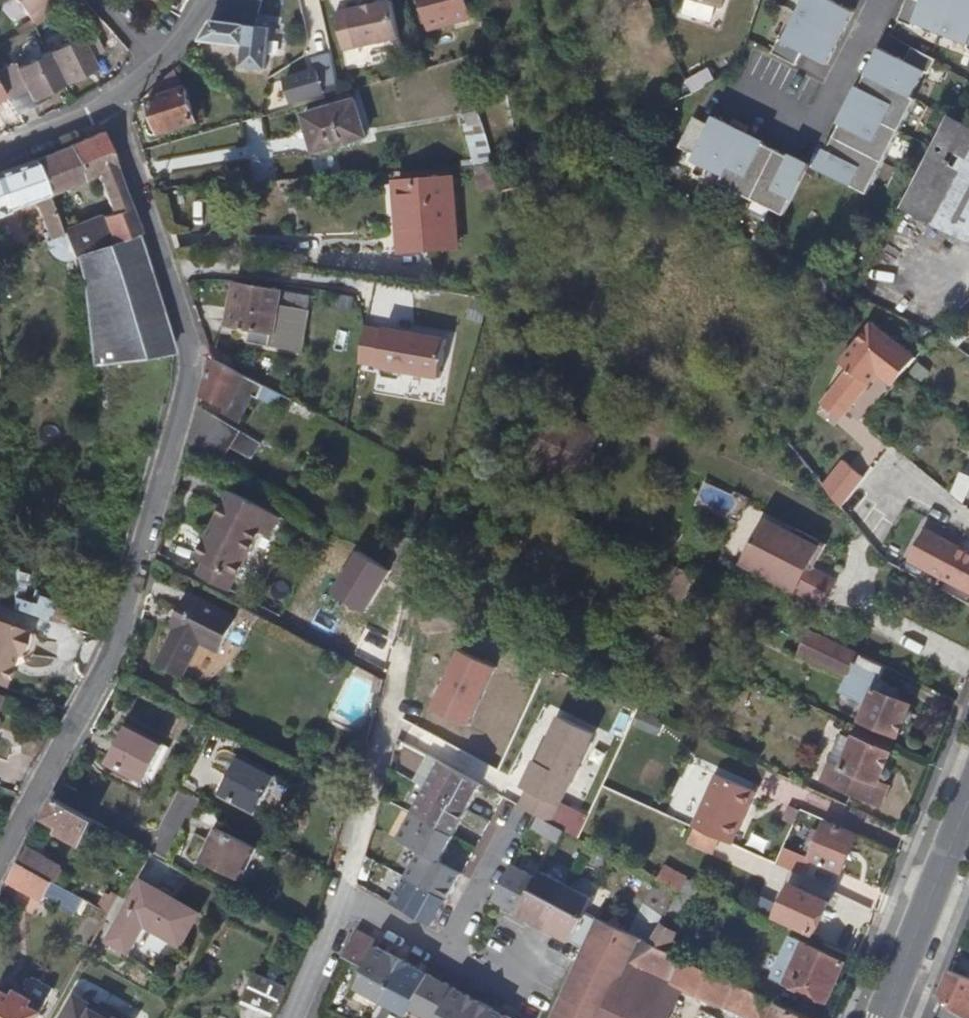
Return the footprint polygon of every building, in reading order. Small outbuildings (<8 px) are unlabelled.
[(32,24),(54,4),(50,0),(11,0),(32,24)] [(467,0),(419,0),(428,31),(472,20),(467,0)] [(721,9),(724,0),(693,0),(721,9)] [(761,0),(755,0),(745,28),(751,30),(761,0)] [(785,42),(781,40),(777,48),(803,58),(804,54),(829,67),(856,13),(831,1),(831,0),(807,0),(785,42)] [(923,3),(916,0),(908,0),(899,22),(913,28),(915,24),(968,46),(967,51),(968,51),(968,0),(924,0),(923,3)] [(341,52),(398,39),(390,3),(333,17),(341,52)] [(237,19),(218,16),(202,42),(243,48),(242,66),(264,68),(268,30),(237,25),(237,19)] [(72,29),(75,34),(44,52),(61,83),(93,65),(88,55),(100,49),(85,21),(72,29)] [(797,67),(803,58),(777,48),(773,55),(797,67)] [(906,62),(882,49),(865,81),(917,101),(918,101),(913,99),(925,74),(929,75),(936,61),(913,49),(906,62)] [(0,69),(0,92),(3,96),(6,101),(24,90),(30,100),(44,92),(61,83),(44,52),(14,69),(11,63),(0,69)] [(323,82),(336,79),(329,52),(313,56),(315,64),(282,72),(284,80),(320,71),(323,82)] [(185,89),(171,71),(150,91),(156,99),(150,101),(161,134),(197,122),(186,89),(185,89)] [(324,92),(319,72),(286,80),(291,102),(324,92)] [(712,86),(707,76),(688,85),(694,97),(712,86)] [(917,101),(865,81),(861,90),(865,91),(847,127),(842,125),(828,152),(833,155),(824,172),(868,195),(917,101)] [(6,101),(16,114),(32,106),(30,100),(24,90),(6,101)] [(30,100),(32,106),(47,97),(44,92),(30,100)] [(316,162),(366,147),(353,101),(303,117),(316,162)] [(471,123),(482,120),(477,101),(466,104),(471,123)] [(736,120),(733,126),(716,117),(712,126),(696,118),(681,148),(696,156),(694,161),(725,177),(722,185),(786,216),(807,172),(789,162),(792,158),(764,144),(762,148),(745,141),(751,128),(736,120)] [(951,117),(906,206),(968,239),(968,127),(951,117)] [(59,232),(70,259),(140,233),(102,132),(32,161),(45,194),(96,174),(110,211),(74,226),(59,232)] [(187,152),(163,161),(167,174),(192,165),(187,152)] [(32,161),(0,172),(0,215),(7,213),(6,210),(32,199),(45,194),(32,161)] [(401,249),(456,245),(452,180),(397,183),(401,249)] [(74,226),(60,189),(45,195),(59,232),(74,226)] [(58,260),(65,261),(70,260),(70,259),(59,232),(45,195),(45,194),(32,199),(47,241),(44,242),(53,258),(58,260)] [(172,355),(134,235),(70,260),(80,286),(90,368),(172,355)] [(277,307),(280,292),(235,283),(225,329),(243,332),(241,338),(265,343),(266,336),(269,337),(267,348),(300,354),(307,312),(277,307)] [(361,320),(357,364),(437,373),(442,329),(361,320)] [(892,388),(914,360),(870,326),(840,365),(848,372),(826,400),(845,415),(876,376),(892,388)] [(241,384),(244,377),(211,360),(202,395),(228,407),(241,384)] [(262,386),(244,377),(241,384),(259,393),(262,386)] [(264,384),(259,397),(278,403),(282,389),(264,384)] [(845,415),(826,400),(821,406),(841,422),(845,415)] [(232,446),(242,426),(196,414),(187,446),(214,462),(220,443),(232,446)] [(554,452),(593,453),(595,419),(555,418),(554,452)] [(241,449),(247,427),(242,426),(232,446),(241,449)] [(820,482),(843,500),(865,473),(842,454),(820,482)] [(278,517),(228,492),(195,558),(202,561),(197,574),(231,591),(261,532),(270,536),(278,517)] [(791,537),(765,524),(743,568),(822,609),(835,584),(808,571),(813,561),(818,564),(825,548),(793,532),(791,537)] [(925,532),(909,564),(968,595),(968,554),(925,532)] [(361,614),(386,572),(355,553),(330,595),(361,614)] [(12,569),(12,581),(21,584),(23,585),(26,574),(14,570),(12,569)] [(690,576),(680,571),(669,595),(682,602),(693,578),(690,576)] [(12,610),(43,622),(51,601),(34,594),(31,605),(20,601),(21,584),(12,581),(12,610)] [(236,621),(188,596),(171,629),(176,631),(157,665),(182,678),(200,644),(219,654),(236,621)] [(66,631),(73,609),(51,601),(43,622),(66,631)] [(0,624),(0,687),(1,687),(12,656),(16,658),(21,656),(27,639),(25,634),(0,624)] [(860,723),(863,725),(861,731),(893,745),(895,738),(898,740),(911,709),(893,701),(897,692),(888,688),(880,682),(885,670),(810,634),(799,660),(850,681),(845,693),(868,703),(860,723)] [(492,668),(455,652),(429,711),(466,727),(492,668)] [(379,693),(382,679),(375,675),(371,689),(379,693)] [(593,735),(555,716),(521,787),(526,790),(558,805),(560,802),(593,735)] [(145,785),(163,748),(125,729),(107,765),(145,785)] [(893,745),(861,731),(857,739),(854,739),(853,742),(839,736),(827,766),(840,771),(832,789),(879,809),(887,791),(877,787),(891,756),(889,754),(893,745)] [(169,751),(163,748),(145,785),(150,788),(169,751)] [(258,815),(276,777),(240,758),(221,797),(258,815)] [(439,764),(426,788),(468,811),(481,787),(439,764)] [(840,771),(827,766),(819,784),(832,789),(840,771)] [(616,795),(621,783),(607,777),(602,788),(616,795)] [(693,830),(697,832),(718,842),(732,848),(744,822),(740,821),(744,812),(748,814),(756,795),(715,777),(693,830)] [(453,837),(468,811),(426,788),(412,814),(453,837)] [(550,823),(558,805),(526,790),(517,807),(538,818),(550,823)] [(78,845),(86,830),(91,821),(52,799),(41,818),(57,827),(54,833),(78,845)] [(558,805),(550,823),(564,830),(576,836),(587,815),(560,802),(558,805)] [(744,822),(748,814),(744,812),(740,821),(744,822)] [(397,841),(419,853),(439,863),(453,837),(412,814),(397,841)] [(557,845),(564,830),(550,823),(538,818),(531,832),(557,845)] [(104,840),(109,830),(91,821),(86,830),(104,840)] [(857,837),(825,823),(808,862),(840,876),(857,837)] [(342,828),(330,825),(325,842),(337,845),(342,828)] [(254,851),(216,830),(199,861),(238,882),(254,851)] [(691,843),(713,853),(718,842),(697,832),(691,843)] [(25,849),(17,863),(50,881),(56,885),(63,870),(25,849)] [(800,879),(808,862),(783,851),(776,868),(800,879)] [(461,876),(439,863),(419,853),(405,877),(448,901),(461,876)] [(41,897),(50,881),(17,863),(6,883),(40,901),(41,897)] [(495,900),(520,915),(538,881),(513,867),(495,900)] [(678,894),(686,880),(665,868),(657,883),(678,894)] [(56,885),(60,887),(67,873),(63,870),(56,885)] [(542,875),(538,881),(520,915),(545,929),(566,889),(542,875)] [(448,901),(405,877),(391,904),(434,927),(448,901)] [(41,897),(52,903),(60,887),(56,885),(50,881),(41,897)] [(196,914),(140,883),(107,942),(126,954),(142,925),(179,946),(196,914)] [(827,904),(791,887),(776,917),(812,935),(827,904)] [(593,903),(566,889),(545,929),(570,944),(586,916),(593,903)] [(98,908),(108,914),(115,900),(111,897),(105,895),(98,908)] [(673,929),(680,916),(669,910),(662,922),(673,929)] [(625,964),(671,985),(671,988),(681,993),(721,1012),(722,1010),(741,1017),(765,1017),(772,1003),(647,946),(587,918),(584,925),(593,931),(583,951),(551,1017),(601,1017),(625,964)] [(673,935),(659,926),(648,944),(665,952),(673,935)] [(343,961),(355,967),(370,939),(359,933),(343,961)] [(843,964),(782,937),(764,977),(825,1004),(843,964)] [(370,939),(355,967),(364,972),(377,948),(379,944),(370,939)] [(353,991),(380,1005),(404,963),(377,948),(364,972),(353,991)] [(404,963),(380,1005),(403,1017),(406,1017),(409,1013),(430,976),(404,963)] [(625,964),(601,1017),(669,1017),(681,993),(671,988),(671,985),(625,964)] [(953,972),(944,993),(945,1003),(966,1017),(968,1017),(968,979),(953,972)] [(248,990),(277,1005),(284,988),(254,975),(248,990)] [(430,976),(409,1013),(419,1017),(441,1017),(456,991),(430,976)] [(277,1006),(277,1005),(248,990),(247,991),(242,1003),(272,1017),(277,1006)] [(30,999),(15,991),(11,997),(3,993),(0,999),(0,1017),(35,1017),(38,1013),(33,1010),(27,1006),(30,999)] [(481,1004),(456,991),(441,1017),(474,1017),(481,1004)] [(75,998),(63,1017),(110,1017),(75,998)] [(35,1004),(34,1001),(30,999),(27,1006),(33,1010),(35,1004)] [(506,1017),(481,1004),(474,1017),(506,1017)] [(779,1006),(773,1017),(805,1017),(779,1006)]
